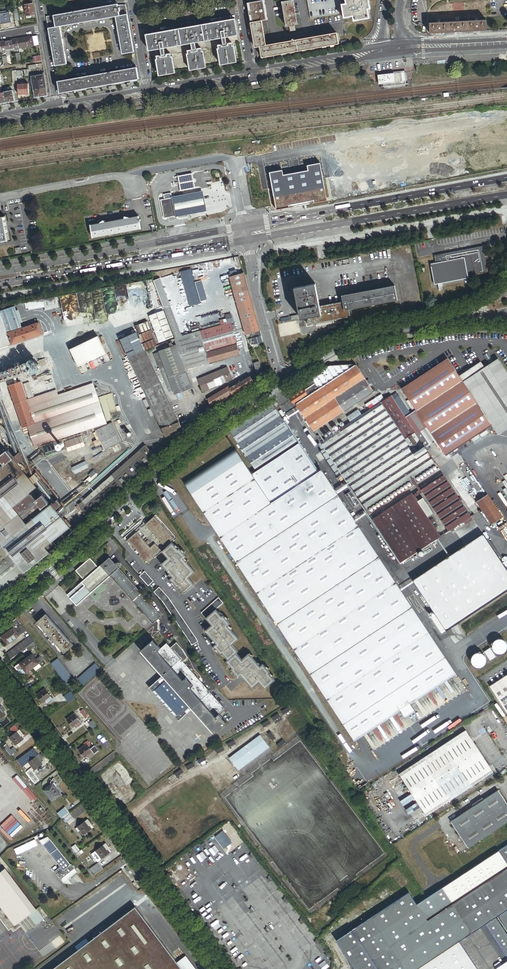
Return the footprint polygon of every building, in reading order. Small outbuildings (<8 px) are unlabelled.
[(261,20),(266,20),(262,0),(247,3),(250,22),(261,20)] [(295,13),(293,0),(282,2),(286,26),(290,26),(290,31),(295,30),(294,25),(297,25),(295,15),(295,13)] [(342,13),(341,5),(340,0),(307,0),(310,19),(313,18),(342,13)] [(352,17),(353,21),(370,19),(368,9),(370,9),(369,0),(345,0),(346,4),(341,5),(342,13),(343,19),(352,17)] [(35,15),(33,3),(24,5),(26,16),(35,15)] [(112,5),(47,17),(56,66),(67,64),(61,27),(116,17),(122,54),(134,52),(130,32),(125,5),(112,5)] [(0,13),(0,23),(11,21),(10,15),(9,12),(0,13)] [(226,37),(238,35),(235,19),(146,35),(149,51),(161,49),(164,48),(192,43),(195,43),(223,38),(226,37)] [(266,46),(261,20),(250,22),(255,47),(259,46),(261,58),(338,44),(337,33),(293,41),(293,40),(292,40),(292,41),(266,46)] [(429,24),(430,34),(487,31),(486,20),(429,24)] [(32,37),(17,39),(19,48),(34,46),(32,37)] [(19,48),(17,39),(9,41),(10,50),(19,48)] [(10,50),(9,41),(0,42),(2,51),(10,50)] [(218,49),(221,65),(237,62),(234,46),(233,46),(232,43),(227,44),(224,44),(218,45),(219,49),(218,49)] [(187,54),(190,70),(206,67),(203,51),(202,52),(201,48),(196,49),(193,50),(188,51),(188,54),(187,54)] [(156,60),(159,76),(175,73),(172,57),(171,57),(170,54),(166,55),(162,55),(157,56),(158,59),(156,60)] [(137,68),(58,81),(60,93),(139,79),(137,68)] [(382,75),(378,75),(379,85),(380,85),(383,84),(402,82),(401,73),(383,75),(382,75)] [(408,85),(407,73),(401,73),(402,82),(383,84),(380,85),(381,90),(405,87),(406,87),(407,87),(407,86),(408,86),(408,85)] [(32,77),(34,90),(47,88),(44,75),(32,77)] [(47,88),(34,90),(35,98),(48,96),(47,88)] [(13,91),(4,92),(6,103),(15,101),(13,91)] [(283,170),(269,173),(276,209),(327,200),(320,163),(307,165),(308,170),(284,175),(283,170)] [(193,174),(178,177),(181,191),(196,189),(193,174)] [(175,216),(175,217),(207,211),(203,191),(171,197),(172,198),(175,216)] [(160,200),(164,218),(175,216),(172,198),(160,200)] [(0,218),(0,241),(9,240),(5,217),(0,218)] [(140,221),(139,220),(139,217),(129,219),(128,218),(125,217),(125,219),(105,223),(103,221),(101,223),(101,224),(91,226),(93,238),(141,229),(140,221)] [(485,257),(483,246),(434,255),(436,263),(431,264),(434,285),(468,278),(468,277),(488,273),(486,263),(489,262),(488,256),(485,257)] [(209,264),(192,267),(194,276),(211,273),(209,264)] [(191,269),(180,272),(190,306),(201,303),(191,269)] [(255,332),(260,331),(244,273),(229,277),(246,335),(249,334),(255,332)] [(159,277),(152,279),(163,308),(170,305),(159,277)] [(308,325),(349,317),(347,310),(397,300),(394,285),(341,296),(342,302),(319,307),(314,284),(294,288),(300,319),(306,318),(308,325)] [(59,308),(57,297),(43,300),(44,306),(45,311),(59,308)] [(43,300),(35,301),(36,308),(44,306),(43,300)] [(26,310),(36,308),(35,301),(25,303),(26,310)] [(170,305),(163,308),(165,312),(175,339),(182,336),(170,305)] [(14,306),(0,311),(0,332),(6,330),(7,334),(22,329),(20,323),(16,311),(14,306)] [(149,316),(160,342),(174,337),(163,310),(149,316)] [(148,322),(135,326),(138,334),(150,329),(148,322)] [(7,334),(11,346),(42,335),(38,323),(22,329),(7,334)] [(224,325),(200,331),(206,352),(237,344),(233,329),(231,323),(228,324),(224,325)] [(141,343),(154,338),(151,330),(140,335),(141,339),(140,340),(141,343)] [(175,339),(174,339),(176,345),(169,348),(165,350),(159,352),(159,353),(165,368),(174,391),(175,395),(193,388),(186,370),(209,363),(206,352),(200,331),(182,336),(175,339)] [(137,333),(121,340),(128,357),(144,351),(141,344),(141,343),(140,340),(137,333)] [(11,346),(7,334),(0,336),(0,349),(11,346)] [(108,353),(99,336),(71,349),(79,367),(108,353)] [(251,345),(263,342),(262,336),(256,337),(251,339),(250,339),(251,345)] [(144,351),(157,345),(154,339),(141,344),(144,351)] [(240,354),(237,344),(206,352),(209,363),(240,354)] [(143,391),(160,382),(145,350),(144,351),(128,357),(143,391)] [(160,370),(161,370),(165,368),(159,353),(154,355),(160,370)] [(15,367),(0,372),(0,383),(13,378),(16,377),(18,376),(19,379),(38,372),(33,357),(14,364),(15,367)] [(459,376),(448,359),(420,377),(403,388),(402,389),(416,410),(417,413),(427,428),(446,456),(492,426),(463,382),(459,376)] [(499,437),(506,432),(506,371),(499,359),(481,371),(463,382),(492,426),(499,437)] [(263,377),(259,362),(254,363),(258,378),(259,379),(263,377)] [(356,366),(355,364),(328,368),(312,378),(315,384),(319,390),(356,366)] [(477,365),(459,376),(463,382),(481,371),(477,365)] [(314,431),(374,392),(369,385),(370,384),(369,382),(368,380),(366,381),(357,367),(356,366),(319,390),(308,397),(296,405),(314,431)] [(228,367),(198,379),(203,392),(233,380),(228,367)] [(169,393),(174,391),(165,368),(161,370),(169,393)] [(232,395),(253,382),(251,377),(231,388),(230,389),(232,395)] [(312,378),(306,382),(310,387),(315,384),(312,378)] [(26,399),(20,382),(17,383),(15,384),(8,386),(23,428),(26,427),(35,424),(27,400),(26,399)] [(143,391),(161,429),(179,422),(160,382),(143,391)] [(107,424),(93,383),(58,394),(56,390),(26,399),(34,422),(35,424),(26,427),(34,448),(94,429),(107,424)] [(308,397),(319,390),(315,384),(310,387),(305,391),(308,397)] [(227,398),(232,395),(230,389),(231,388),(230,386),(213,396),(210,398),(208,399),(209,403),(210,404),(212,410),(217,406),(227,398)] [(295,403),(296,405),(308,397),(305,391),(304,390),(292,398),(291,400),(293,403),(295,403)] [(391,396),(380,403),(417,458),(427,451),(417,435),(407,420),(405,417),(391,396)] [(368,407),(370,410),(380,403),(378,401),(368,407)] [(237,425),(230,430),(255,470),(298,442),(272,403),(237,425)] [(417,458),(380,403),(370,410),(323,440),(321,442),(348,483),(357,497),(417,458)] [(407,420),(417,413),(416,410),(405,417),(407,420)] [(417,435),(427,428),(417,413),(407,420),(417,435)] [(161,429),(166,438),(170,435),(170,434),(177,431),(177,429),(181,427),(179,422),(161,429)] [(122,442),(112,423),(107,425),(94,429),(100,439),(94,442),(96,447),(102,445),(105,451),(122,442)] [(85,446),(81,436),(65,441),(68,451),(85,446)] [(272,505),(321,472),(314,461),(302,443),(252,475),(272,505)] [(50,551),(74,531),(56,508),(52,503),(35,482),(31,477),(8,449),(0,455),(0,592),(50,551)] [(436,463),(427,451),(417,458),(357,497),(366,510),(436,463)] [(213,528),(354,742),(455,676),(335,493),(321,472),(272,505),(252,475),(236,452),(185,486),(213,528)] [(42,477),(38,472),(31,477),(35,482),(42,477)] [(442,474),(420,488),(448,531),(470,517),(442,474)] [(360,503),(352,491),(348,494),(356,506),(360,503)] [(372,519),(400,563),(440,537),(432,524),(430,520),(412,493),(372,519)] [(477,502),(495,529),(506,522),(487,495),(477,502)] [(62,503),(58,498),(52,503),(56,508),(62,503)] [(157,514),(127,542),(148,565),(163,552),(170,559),(163,565),(175,577),(172,579),(179,587),(181,586),(187,593),(197,584),(191,577),(197,571),(186,558),(188,556),(181,548),(179,550),(173,543),(178,538),(157,514)] [(478,527),(407,573),(425,599),(495,553),(478,527)] [(162,618),(120,569),(122,568),(122,565),(121,564),(119,564),(117,566),(110,559),(99,569),(91,559),(76,572),(84,581),(68,595),(77,606),(111,577),(153,626),(162,618)] [(154,583),(145,573),(140,578),(149,588),(154,583)] [(154,594),(165,606),(191,644),(196,654),(202,650),(197,640),(196,639),(173,605),(159,589),(154,594)] [(265,689),(274,681),(268,674),(270,673),(263,665),(260,668),(249,655),(242,661),(236,655),(238,653),(232,646),(238,641),(226,627),(229,625),(221,617),(218,621),(212,614),(219,607),(215,602),(198,616),(209,629),(204,633),(215,646),(213,648),(220,657),(222,655),(228,662),(226,663),(232,670),(231,671),(238,679),(241,677),(253,689),(259,683),(265,689)] [(64,654),(74,646),(46,614),(37,623),(64,654)] [(27,631),(17,618),(10,624),(14,628),(20,636),(27,631)] [(20,636),(14,628),(2,638),(8,645),(20,636)] [(27,647),(35,642),(30,636),(7,654),(11,659),(27,647)] [(494,651),(497,652),(499,652),(501,652),(503,651),(505,649),(506,647),(506,645),(506,643),(505,641),(503,639),(501,638),(499,638),(496,638),(494,640),(493,642),(492,644),(492,647),(493,649),(494,651)] [(30,651),(37,645),(35,642),(27,647),(30,651)] [(167,645),(161,650),(154,642),(142,652),(149,661),(147,662),(162,679),(191,712),(206,728),(208,726),(216,734),(228,724),(220,715),(226,710),(184,663),(171,649),(167,645)] [(177,644),(171,649),(184,663),(188,659),(184,651),(177,644)] [(496,657),(490,647),(485,651),(491,660),(496,657)] [(474,665),(477,666),(479,667),(481,666),(484,665),(485,663),(486,661),(486,658),(485,656),(483,654),(481,653),(478,652),(476,653),(474,654),(473,655),(472,657),(471,659),(472,662),(473,663),(474,665)] [(39,663),(43,660),(40,657),(36,660),(32,654),(16,667),(18,670),(22,666),(27,673),(34,667),(39,663)] [(58,659),(51,664),(67,686),(74,681),(58,659)] [(101,670),(96,664),(78,680),(84,686),(101,670)] [(27,673),(22,666),(18,670),(23,676),(27,673)] [(500,701),(506,696),(506,675),(490,686),(500,701)] [(179,723),(191,712),(162,679),(150,690),(179,723)] [(58,693),(53,686),(50,688),(55,695),(58,693)] [(53,699),(45,689),(37,695),(43,703),(45,701),(47,704),(53,699)] [(69,704),(76,698),(72,692),(64,697),(69,704)] [(77,728),(83,724),(75,714),(67,720),(73,728),(75,726),(77,728)] [(477,746),(475,743),(466,730),(399,774),(426,816),(493,772),(477,746)] [(16,745),(24,740),(22,738),(24,736),(20,731),(10,738),(16,745)] [(270,749),(261,736),(231,759),(240,772),(270,749)] [(3,746),(11,756),(17,751),(14,747),(11,750),(6,744),(3,746)] [(90,757),(96,753),(93,751),(92,752),(87,745),(79,751),(85,758),(89,755),(90,757)] [(30,762),(35,770),(43,765),(42,763),(44,761),(39,755),(30,762)] [(26,774),(33,783),(36,780),(34,777),(36,776),(31,770),(26,774)] [(53,801),(61,794),(56,787),(57,786),(54,783),(52,784),(45,790),(53,801)] [(483,801),(474,807),(451,821),(468,848),(506,823),(506,803),(499,790),(483,801)] [(474,807),(483,801),(481,798),(472,804),(474,807)] [(70,813),(71,813),(66,807),(58,813),(61,818),(63,817),(70,813)] [(74,822),(76,820),(70,813),(63,817),(70,826),(74,823),(74,822)] [(87,822),(78,829),(84,836),(91,831),(90,829),(92,827),(87,822)] [(43,845),(51,839),(49,836),(40,840),(43,845)] [(71,864),(51,839),(43,845),(61,866),(55,871),(61,879),(62,879),(75,868),(72,864),(71,864)] [(110,852),(105,845),(95,852),(101,859),(110,852)] [(443,888),(453,904),(506,868),(506,845),(443,888)] [(99,863),(89,871),(93,877),(103,869),(99,863)] [(77,870),(75,868),(62,879),(63,879),(62,880),(64,883),(73,884),(69,879),(77,873),(75,871),(77,870)] [(506,907),(506,868),(453,904),(471,931),(503,910),(506,907)] [(0,874),(0,917),(10,930),(11,929),(14,932),(21,926),(26,933),(44,919),(37,909),(37,910),(6,870),(0,874)] [(355,968),(478,968),(459,941),(487,923),(497,916),(506,931),(506,916),(503,910),(471,931),(453,904),(443,888),(417,905),(409,892),(336,940),(355,968)] [(78,950),(52,968),(183,968),(178,962),(135,906),(88,942),(78,950)] [(497,916),(487,923),(506,954),(506,931),(497,916)] [(75,946),(78,950),(88,942),(85,939),(75,946)] [(178,962),(183,968),(195,968),(185,956),(178,962)] [(501,963),(496,967),(495,967),(497,968),(506,968),(506,959),(501,963)]
